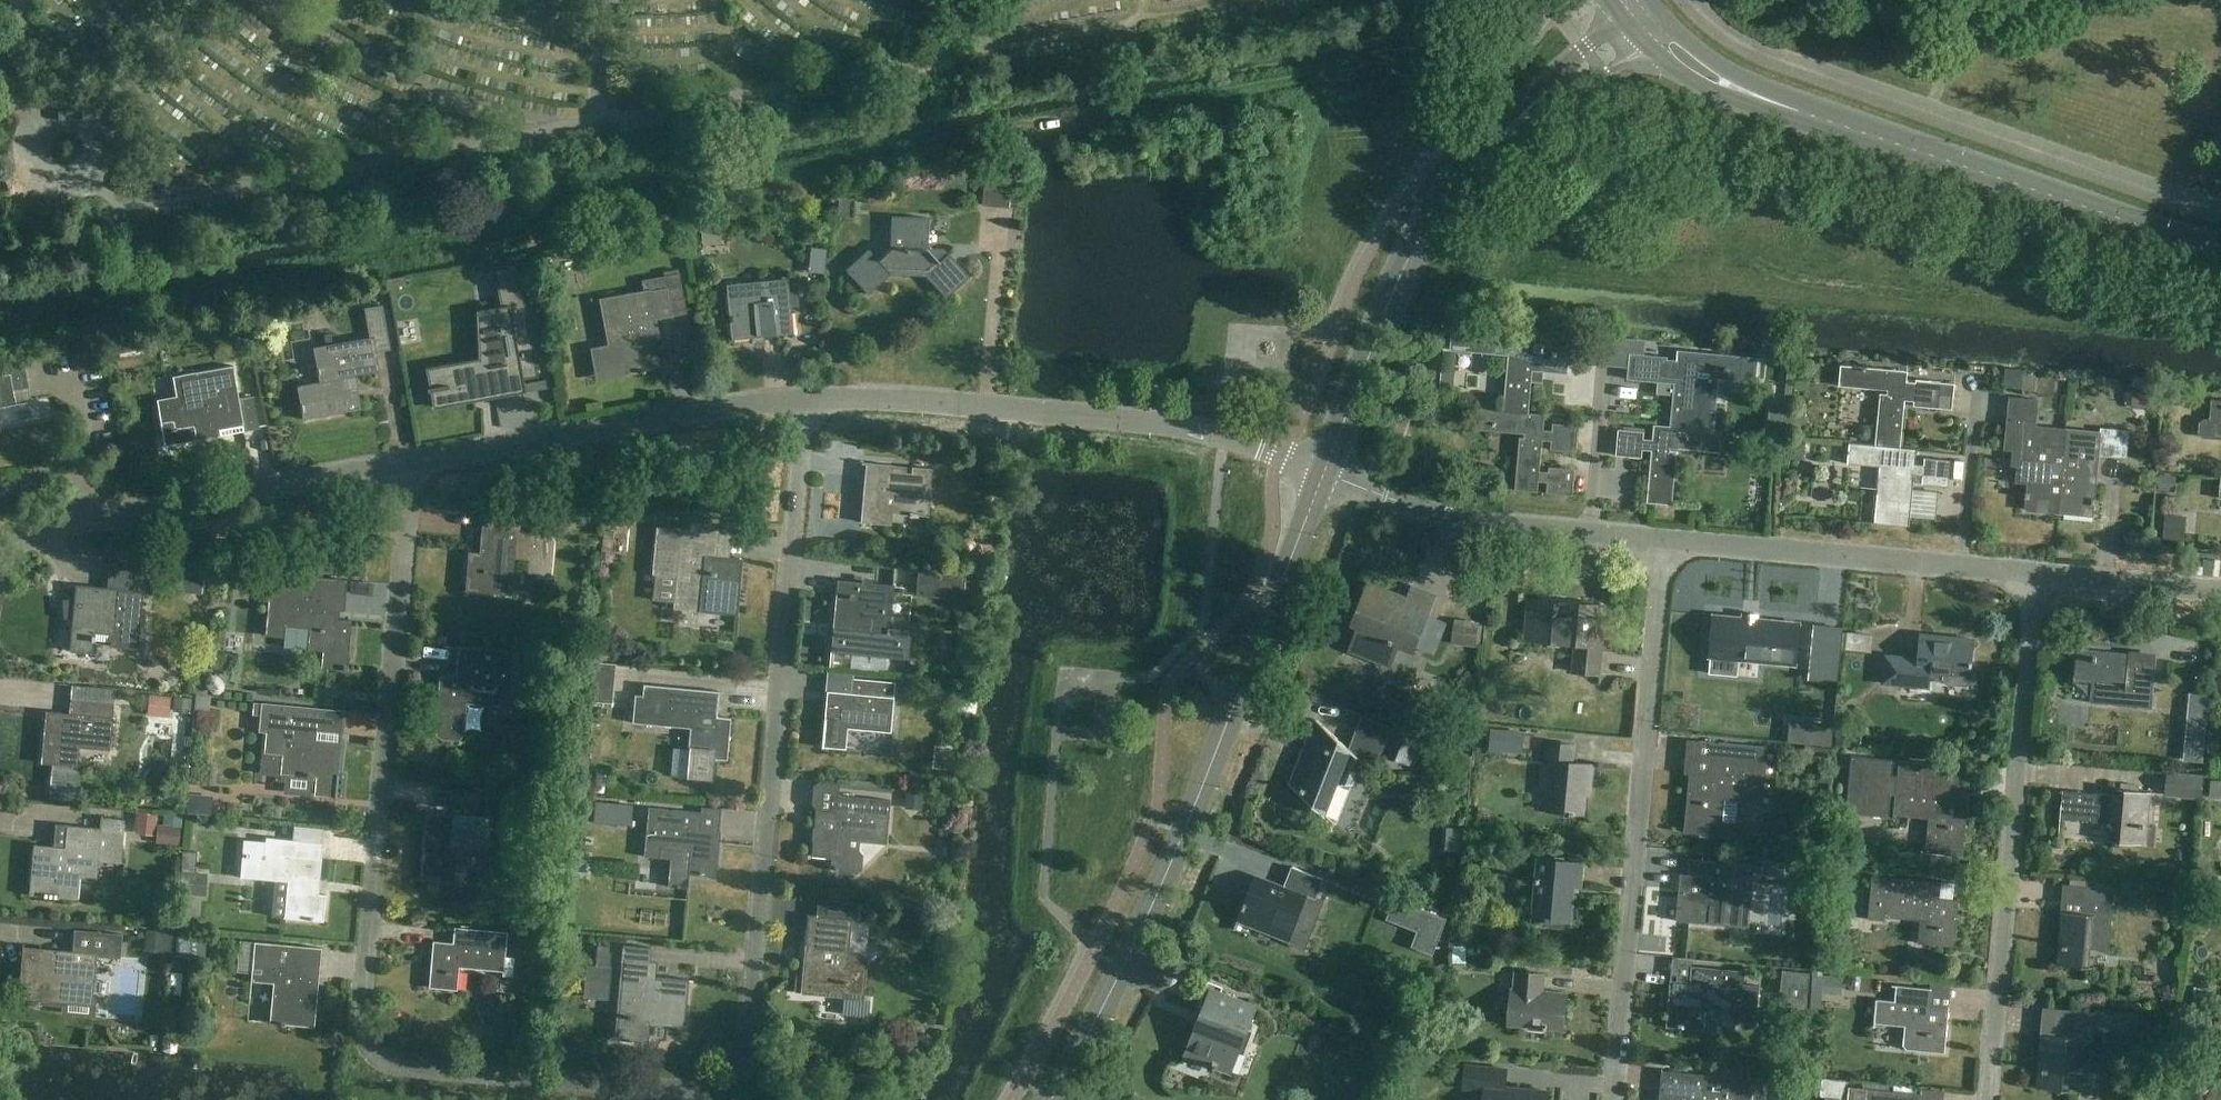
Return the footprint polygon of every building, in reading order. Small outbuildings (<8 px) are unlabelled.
[(1014,180),(987,178),(984,205),(1012,208),(1014,180)] [(947,297),(971,275),(950,252),(940,261),(929,249),(930,218),(892,215),(890,246),(878,258),(870,249),(847,270),(869,294),(892,274),(927,275),(947,297)] [(811,246),(809,270),(826,272),(828,247),(811,246)] [(498,325),(477,329),(478,358),(425,368),(429,387),(427,388),(428,391),(447,388),(449,404),(437,406),(437,408),(482,400),(482,399),(481,385),(492,383),(492,384),(494,384),(492,373),(519,368),(521,379),(523,379),(537,376),(517,263),(493,267),(494,269),(504,325),(498,326),(498,325)] [(680,273),(642,280),(644,290),(599,298),(613,376),(641,371),(641,373),(646,372),(646,370),(665,366),(657,319),(673,316),(668,288),(682,285),(680,273)] [(387,279),(387,280),(388,288),(390,287),(410,284),(410,282),(405,283),(404,277),(404,276),(387,279)] [(765,341),(765,336),(793,333),(790,301),(800,300),(799,292),(790,293),(789,279),(728,285),(731,315),(730,315),(731,322),(732,322),(734,339),(753,337),(754,342),(765,341)] [(304,419),(362,409),(358,386),(352,387),(350,376),(380,371),(376,352),(391,349),(383,305),(365,308),(370,337),(313,347),(317,368),(316,368),(317,373),(318,373),(320,382),(298,386),(301,404),(299,405),(300,411),(302,410),(304,419)] [(1530,413),(1534,370),(1542,370),(1542,372),(1569,374),(1572,347),(1544,345),(1544,352),(1535,351),(1537,336),(1470,330),(1468,352),(1469,352),(1469,351),(1516,355),(1516,359),(1508,359),(1508,363),(1509,363),(1505,410),(1530,413)] [(1648,341),(1633,340),(1629,380),(1667,383),(1668,375),(1677,375),(1672,426),(1714,430),(1719,378),(1757,382),(1759,357),(1679,350),(1678,365),(1669,364),(1670,357),(1646,355),(1648,341)] [(32,401),(25,365),(10,368),(11,374),(0,376),(0,407),(32,401)] [(1957,384),(1944,383),(1918,380),(1918,383),(1909,382),(1910,371),(1842,365),(1840,386),(1843,387),(1843,386),(1889,391),(1889,394),(1881,393),(1881,396),(1882,396),(1877,445),(1902,448),(1907,397),(1916,398),(1915,406),(1955,410),(1957,384)] [(157,401),(165,446),(223,435),(220,422),(244,417),(246,431),(262,428),(256,396),(240,399),(235,371),(236,371),(235,366),(174,376),(178,397),(157,401)] [(2132,408),(2159,409),(2160,392),(2133,390),(2132,408)] [(2054,513),(2059,514),(2067,429),(2035,426),(2038,400),(2010,397),(2005,450),(2024,451),(2022,467),(2018,466),(2016,482),(2028,483),(2027,492),(2026,492),(2025,498),(2027,499),(2026,510),(2054,512),(2054,513)] [(2213,399),(2211,417),(2205,417),(2200,421),(2199,431),(2203,436),(2220,438),(2220,400),(2213,399)] [(1548,493),(1574,496),(1576,469),(1550,467),(1550,472),(1541,471),(1544,441),(1552,441),(1551,450),(1578,452),(1580,425),(1554,423),(1553,430),(1545,430),(1546,414),(1530,413),(1505,410),(1478,408),(1477,430),(1479,430),(1479,429),(1526,433),(1525,437),(1521,436),(1520,448),(1521,448),(1517,488),(1489,486),(1488,488),(1540,493),(1541,482),(1549,482),(1548,493)] [(1653,450),(1649,503),(1700,507),(1701,505),(1675,503),(1680,454),(1680,452),(1672,451),(1672,447),(1719,452),(1721,452),(1723,431),(1714,430),(1672,426),(1655,424),(1654,440),(1646,439),(1646,431),(1619,429),(1618,457),(1644,459),(1645,450),(1653,450)] [(2067,429),(2059,514),(2064,514),(2095,517),(2096,505),(2098,505),(2099,499),(2096,499),(2098,477),(2091,476),(2093,456),(2127,459),(2127,460),(2129,461),(2132,431),(2102,428),(2101,432),(2067,429)] [(1860,520),(1860,522),(1912,527),(1917,475),(1925,476),(1924,485),(1950,487),(1953,460),(1927,458),(1926,465),(1918,464),(1919,449),(1902,448),(1851,443),(1849,464),(1852,464),(1880,467),(1875,522),(1860,520)] [(920,516),(920,515),(930,516),(934,468),(862,462),(862,463),(867,464),(862,522),(893,525),(894,513),(910,514),(909,515),(920,516)] [(1918,488),(1917,512),(1939,513),(1940,488),(1918,488)] [(469,552),(466,590),(511,594),(515,558),(538,560),(536,578),(553,580),(557,535),(523,532),(525,516),(484,512),(480,553),(469,552)] [(2187,515),(2166,514),(2164,539),(2185,541),(2187,515)] [(703,593),(722,595),(720,613),(721,613),(720,625),(731,626),(732,614),(737,614),(737,615),(738,616),(744,560),(707,556),(710,531),(699,530),(658,526),(653,574),(678,576),(674,609),(701,612),(703,593)] [(77,585),(75,603),(66,602),(67,617),(74,617),(71,651),(95,653),(97,630),(113,632),(112,646),(140,649),(145,593),(151,593),(154,567),(115,564),(113,588),(77,585)] [(919,569),(917,593),(952,597),(953,583),(987,586),(988,575),(919,569)] [(181,573),(180,591),(202,593),(204,572),(187,570),(186,574),(181,573)] [(347,580),(305,576),(304,577),(312,577),(311,589),(271,585),(266,636),(284,637),(285,626),(310,628),(308,649),(323,651),(322,667),(343,669),(343,670),(348,670),(348,665),(347,665),(352,620),(336,619),(337,609),(344,610),(347,580)] [(911,629),(891,627),(895,586),(840,581),(833,650),(909,657),(911,629)] [(1367,610),(1351,650),(1392,666),(1404,636),(1418,641),(1414,651),(1416,652),(1437,597),(1414,588),(1407,605),(1395,600),(1397,595),(1370,584),(1360,610),(1361,611),(1362,609),(1367,610)] [(1529,599),(1525,640),(1576,644),(1573,672),(1601,674),(1607,606),(1556,601),(1529,599)] [(1715,616),(1711,657),(1798,665),(1802,624),(1715,616)] [(1477,645),(1479,625),(1457,623),(1455,643),(1477,645)] [(1886,655),(1883,683),(1930,688),(1931,677),(1945,678),(1944,680),(1948,684),(1966,686),(1971,682),(1975,640),(1922,635),(1920,659),(1886,655)] [(456,678),(440,677),(435,729),(437,736),(442,739),(454,740),(460,739),(464,731),(466,703),(510,707),(509,711),(511,711),(516,653),(521,653),(522,652),(444,645),(444,646),(459,647),(458,662),(453,662),(453,663),(457,664),(456,678)] [(932,666),(928,649),(916,652),(919,669),(932,666)] [(2156,661),(2131,658),(2131,654),(2077,649),(2073,693),(2075,693),(2076,682),(2093,683),(2091,704),(2154,709),(2158,657),(2156,656),(2156,661)] [(611,703),(615,663),(590,661),(587,701),(611,703)] [(825,749),(825,745),(856,748),(856,746),(848,746),(849,727),(890,730),(890,732),(892,733),(896,682),(852,678),(851,694),(828,692),(823,748),(825,749)] [(719,691),(643,684),(642,695),(634,695),(632,723),(690,728),(685,777),(711,779),(713,758),(726,760),(730,718),(716,716),(719,691)] [(147,714),(169,716),(171,695),(150,693),(147,714)] [(42,763),(79,767),(79,765),(72,764),(74,747),(111,750),(115,702),(72,698),(71,713),(47,711),(42,763)] [(340,745),(341,741),(316,738),(319,708),(262,703),(262,704),(254,704),(253,714),(261,715),(260,731),(267,732),(265,753),(283,754),(282,773),(316,776),(314,792),(334,794),(334,796),(336,796),(338,769),(340,770),(342,745),(340,745)] [(1291,786),(1326,816),(1338,785),(1354,786),(1364,760),(1317,719),(1291,786)] [(1489,747),(1523,750),(1525,730),(1491,727),(1489,747)] [(1394,728),(1385,753),(1411,763),(1421,738),(1394,728)] [(1848,746),(1849,733),(1840,732),(1839,745),(1848,746)] [(1692,772),(1686,832),(1729,836),(1730,822),(1724,821),(1726,799),(1761,802),(1761,807),(1762,807),(1768,747),(1702,741),(1702,742),(1713,743),(1710,773),(1692,772)] [(1576,815),(1576,813),(1584,814),(1587,785),(1592,785),(1594,765),(1574,763),(1576,746),(1548,743),(1546,762),(1554,762),(1549,811),(1571,813),(1571,814),(1576,815)] [(1896,815),(1931,819),(1928,852),(1965,856),(1971,798),(1951,796),(1954,767),(1967,769),(1967,767),(1899,760),(1898,775),(1893,774),(1894,760),(1853,756),(1847,813),(1889,817),(1891,794),(1895,795),(1893,818),(1894,818),(1894,819),(1896,819),(1896,815)] [(2204,774),(2167,771),(2165,795),(2202,799),(2204,774)] [(2149,847),(2149,845),(2154,845),(2156,824),(2151,824),(2154,793),(2111,788),(2110,790),(2122,791),(2121,796),(2065,791),(2060,839),(2062,839),(2064,820),(2116,824),(2115,842),(2106,841),(2106,843),(2149,847)] [(838,795),(838,797),(837,811),(817,810),(813,857),(833,859),(833,866),(836,871),(857,873),(862,869),(863,856),(860,851),(858,849),(859,837),(886,840),(886,845),(887,845),(891,800),(838,795)] [(650,808),(646,852),(646,856),(659,857),(660,849),(691,852),(689,875),(717,878),(722,831),(702,829),(703,813),(650,808)] [(422,879),(456,882),(459,847),(489,850),(493,817),(454,813),(454,815),(428,813),(422,879)] [(45,897),(79,900),(81,876),(98,878),(99,861),(122,864),(126,819),(103,817),(103,818),(108,818),(107,828),(56,824),(56,825),(68,826),(66,847),(35,844),(30,895),(32,896),(32,893),(45,894),(45,897)] [(164,827),(165,849),(187,849),(186,827),(164,827)] [(244,839),(241,878),(287,882),(284,918),(324,922),(326,894),(319,894),(323,843),(266,837),(266,842),(244,839)] [(197,850),(183,849),(180,892),(178,892),(177,914),(187,915),(189,893),(205,895),(207,872),(195,871),(197,850)] [(1553,922),(1553,920),(1573,922),(1576,886),(1582,887),(1585,862),(1540,858),(1534,918),(1547,919),(1547,921),(1553,922)] [(1751,905),(1751,908),(1753,909),(1757,864),(1690,858),(1689,860),(1703,861),(1702,875),(1682,873),(1678,921),(1706,924),(1709,901),(1751,905)] [(1273,930),(1272,935),(1291,943),(1309,896),(1318,899),(1325,879),(1293,867),(1283,892),(1254,880),(1235,931),(1236,931),(1242,918),(1273,930)] [(1887,918),(1922,921),(1919,944),(1957,948),(1961,900),(1941,899),(1942,884),(1956,886),(1956,884),(1874,876),(1870,920),(1887,922),(1887,918)] [(2101,969),(2101,968),(2091,967),(2093,950),(2111,951),(2117,889),(2065,884),(2064,885),(2084,887),(2082,913),(2062,911),(2057,966),(2101,969)] [(809,916),(803,978),(802,978),(796,982),(796,992),(802,993),(801,994),(865,1000),(869,957),(850,955),(853,921),(863,922),(864,904),(819,900),(819,901),(820,901),(819,917),(809,916)] [(515,956),(507,955),(509,932),(442,925),(442,927),(455,929),(454,943),(434,941),(430,988),(459,991),(461,967),(504,971),(504,975),(513,976),(515,956)] [(25,948),(20,996),(22,996),(22,995),(45,997),(45,1002),(65,1004),(69,1001),(91,1003),(96,955),(121,958),(123,934),(75,929),(73,952),(25,948)] [(175,941),(174,955),(194,957),(195,951),(204,952),(206,933),(188,931),(187,942),(175,941)] [(319,982),(321,963),(322,948),(256,942),(242,941),(239,972),(270,975),(269,982),(275,983),(271,1023),(282,1024),(281,1025),(287,1025),(287,1024),(315,1027),(316,1024),(312,1024),(315,998),(311,997),(313,981),(319,982)] [(652,1024),(686,1027),(690,982),(694,982),(694,980),(650,976),(652,948),(624,945),(616,1040),(650,1043),(652,1024)] [(117,965),(121,1023),(151,1022),(147,963),(117,965)] [(1762,986),(1746,985),(1747,971),(1694,966),(1692,982),(1673,980),(1668,1028),(1706,1031),(1708,1008),(1742,1011),(1741,1022),(1758,1024),(1762,986)] [(181,995),(183,972),(171,971),(169,994),(181,995)] [(1785,971),(1781,1011),(1808,1013),(1812,973),(1785,971)] [(1548,1030),(1548,1028),(1565,1030),(1568,994),(1545,992),(1546,977),(1547,977),(1547,975),(1517,972),(1516,974),(1517,974),(1516,989),(1513,989),(1510,1025),(1545,1028),(1545,1030),(1548,1030)] [(1825,974),(1824,987),(1841,988),(1841,975),(1825,974)] [(1908,1050),(1947,1054),(1952,1007),(1927,1005),(1928,990),(1946,992),(1947,990),(1894,985),(1893,987),(1898,987),(1897,1001),(1878,999),(1875,1028),(1877,1028),(1877,1024),(1907,1027),(1905,1044),(1908,1050)] [(1217,1069),(1218,1068),(1232,1073),(1258,1006),(1212,988),(1187,1056),(1213,1066),(1212,1067),(1217,1069)] [(2080,1093),(2080,1091),(2069,1090),(2071,1072),(2091,1074),(2097,1012),(2045,1007),(2045,1009),(2064,1010),(2062,1036),(2042,1035),(2037,1088),(2080,1093)] [(1550,1092),(1507,1088),(1508,1070),(1466,1066),(1464,1088),(1466,1089),(1466,1086),(1485,1087),(1484,1099),(1550,1099),(1550,1092)] [(1754,1080),(1670,1072),(1670,1073),(1688,1075),(1687,1089),(1663,1087),(1661,1099),(1752,1099),(1754,1080)] [(1784,1076),(1782,1099),(1800,1099),(1803,1078),(1784,1076)] [(1894,1092),(1869,1090),(1868,1099),(1923,1099),(1923,1097),(1937,1098),(1937,1096),(1921,1095),(1922,1087),(1895,1085),(1894,1092)]
